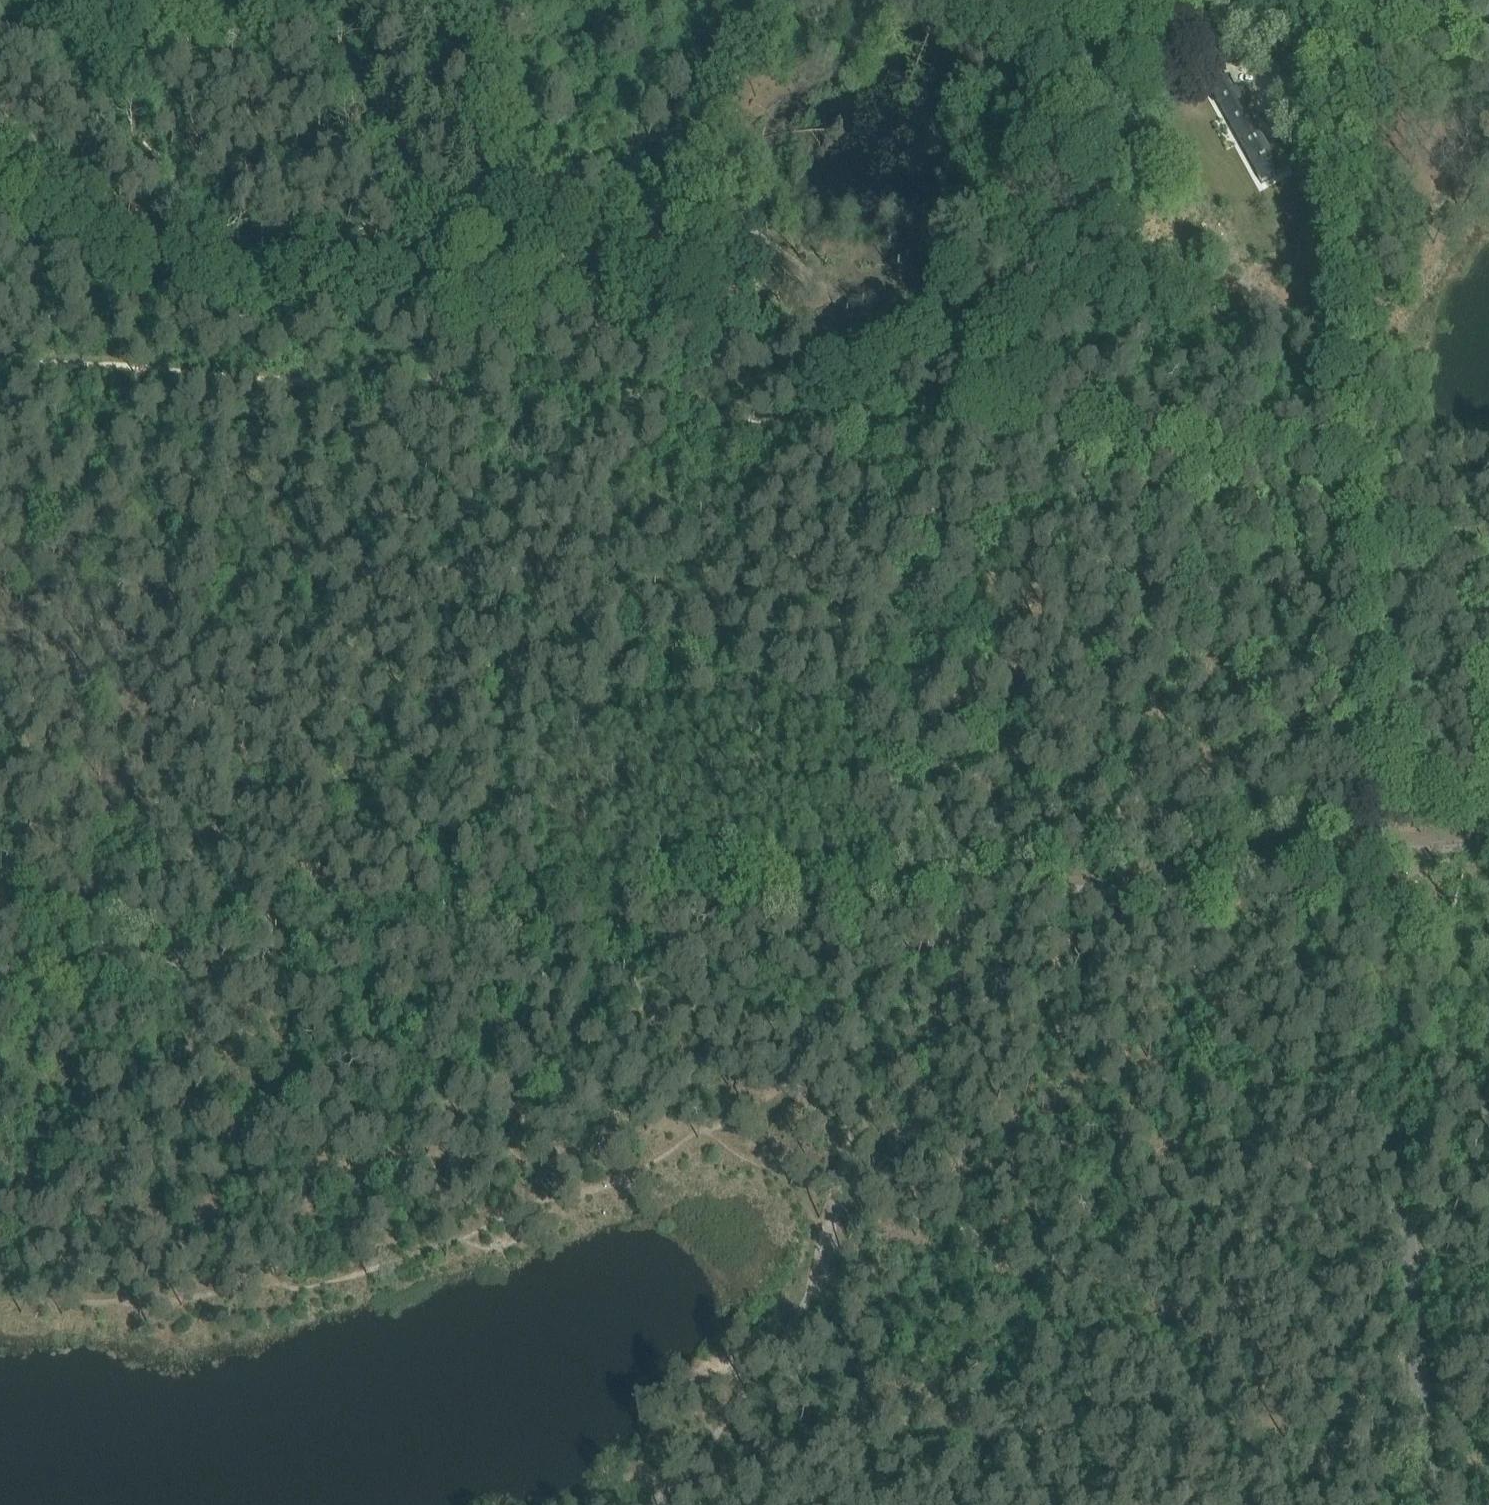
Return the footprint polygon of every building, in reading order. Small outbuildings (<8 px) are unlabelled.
[(1253,52),(1220,54),(1221,63),(1253,61),(1253,52)] [(1230,77),(1210,88),(1262,183),(1283,172),(1230,77)]
